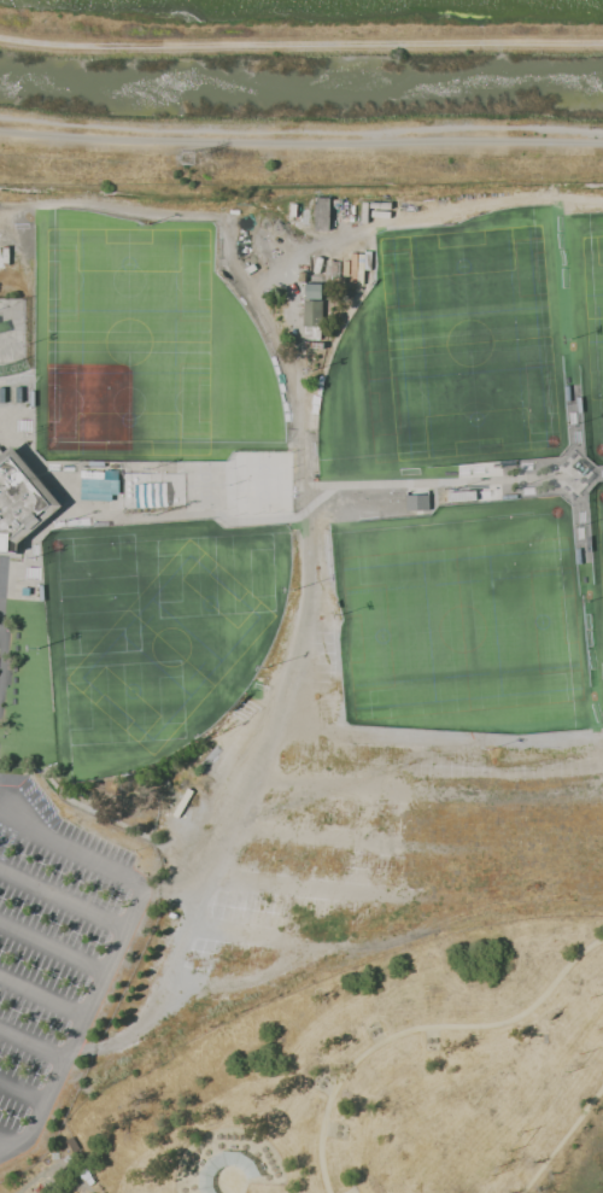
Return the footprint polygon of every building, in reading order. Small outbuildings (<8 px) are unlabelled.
[(329,197),(314,197),(313,230),(328,230),(329,197)] [(322,283),(304,283),(303,339),(321,339),(322,283)] [(62,504),(0,552),(0,463),(13,452),(62,504)] [(406,510),(428,509),(428,494),(406,495),(406,510)] [(222,1186),(226,1192),(206,1192),(206,1175),(222,1156),(242,1153),(262,1163),(265,1179),(252,1180),(241,1169),(226,1172),(222,1186)]
